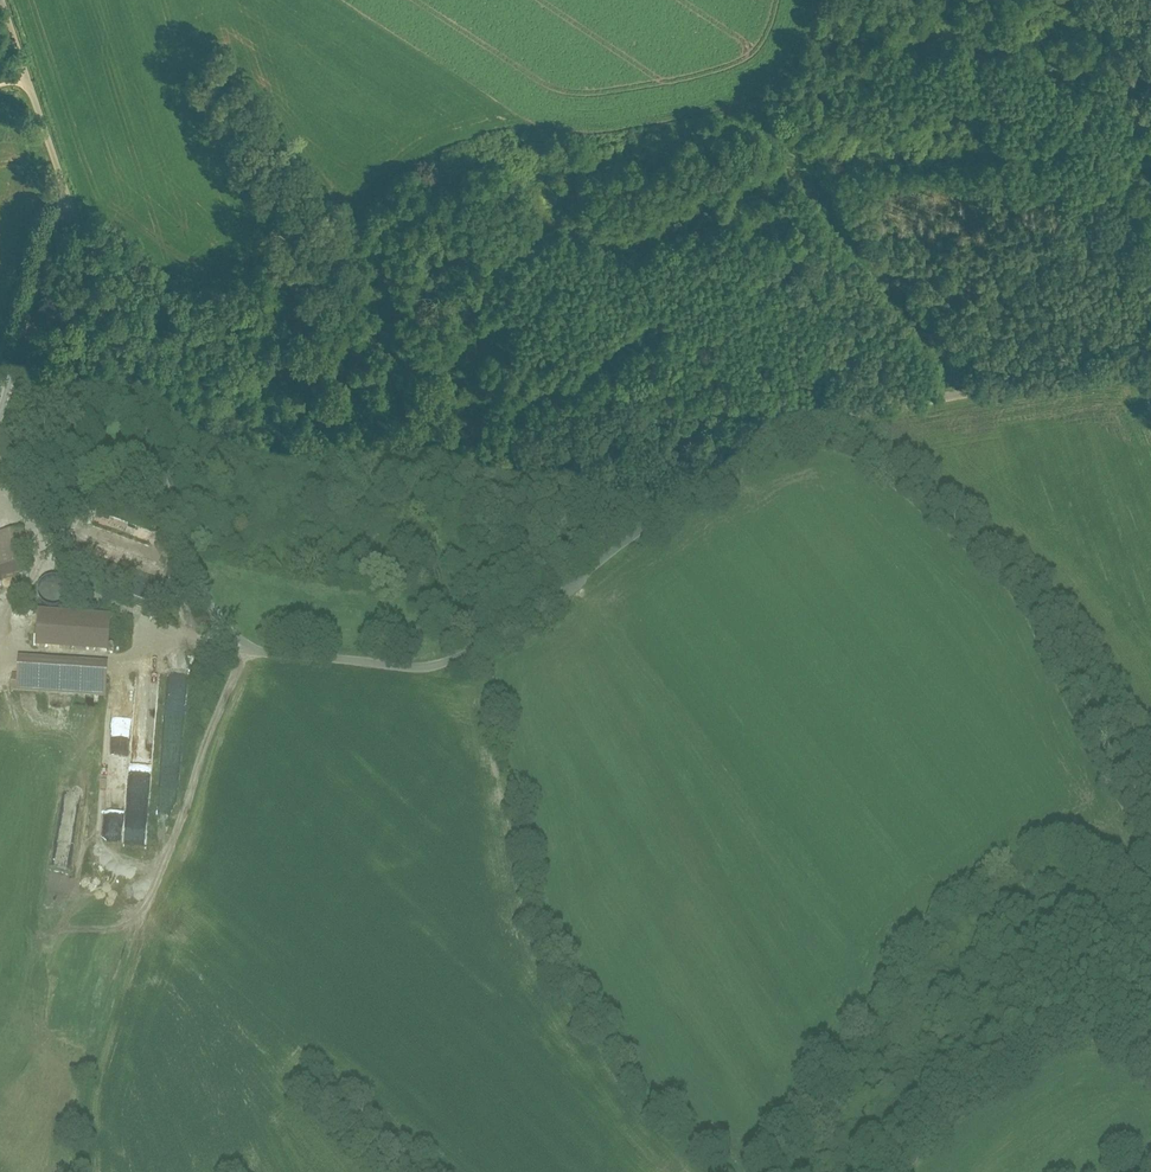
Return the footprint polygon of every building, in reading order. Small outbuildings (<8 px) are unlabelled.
[(11,571),(5,536),(0,537),(0,573),(11,571)] [(136,551),(139,543),(125,538),(122,546),(136,551)] [(38,590),(38,605),(47,612),(57,612),(66,605),(67,595),(63,586),(55,582),(44,584),(38,590)] [(102,665),(16,660),(14,688),(100,694),(102,665)] [(107,771),(105,807),(120,808),(121,796),(124,796),(125,772),(107,771)]
